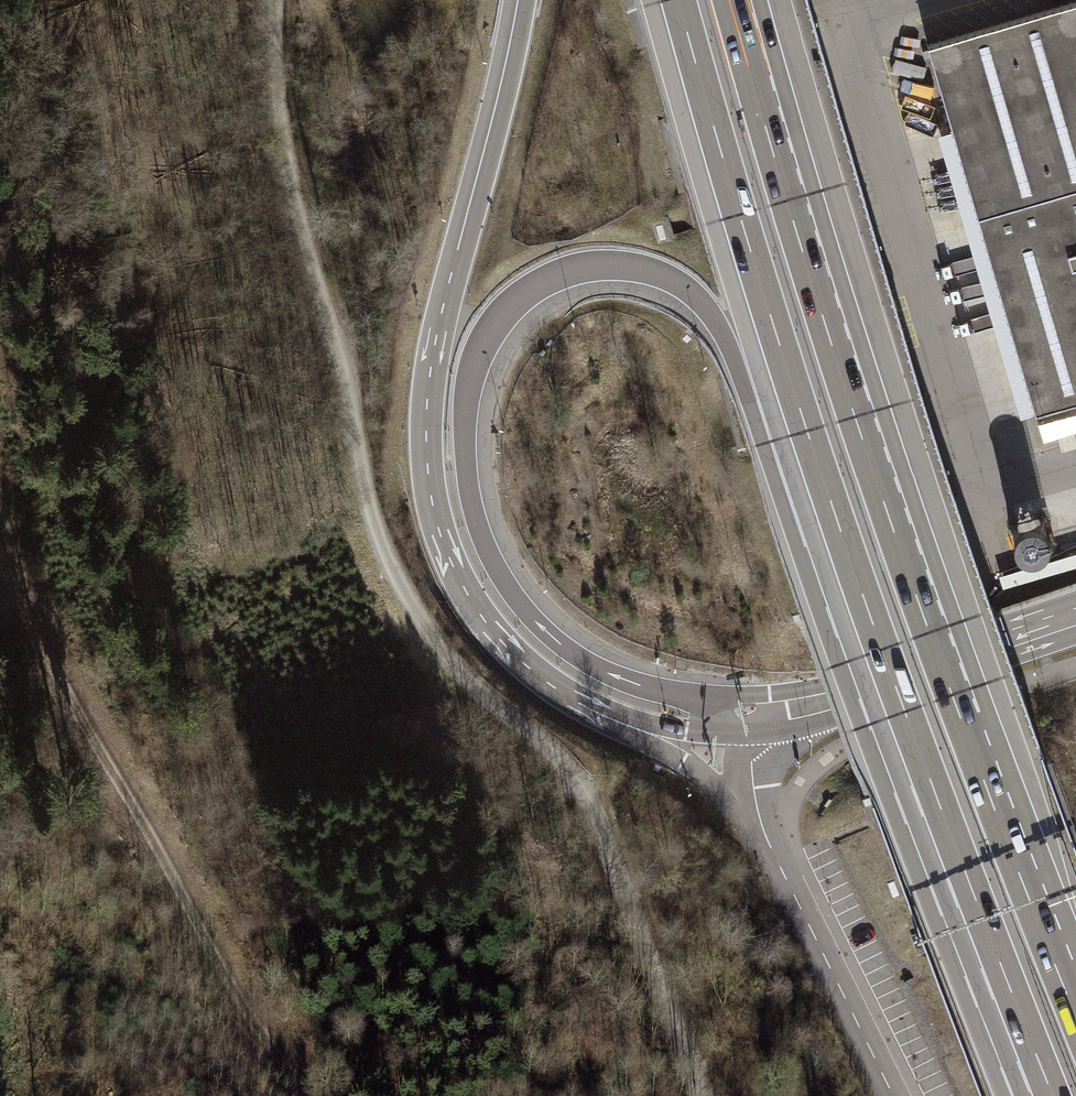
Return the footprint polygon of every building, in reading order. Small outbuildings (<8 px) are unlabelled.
[(927,44),(1035,415),(1075,403),(1075,1),(927,44)] [(1026,514),(1018,517),(1012,522),(1008,529),(1006,537),(1007,545),(1010,553),(1015,559),(1022,563),(1030,565),(1038,564),(1046,561),(1052,556),(1056,549),(1058,541),(1057,533),(1054,525),(1049,519),(1042,515),(1034,513),(1026,514)] [(1000,575),(1003,587),(1075,565),(1075,553),(1038,564),(1000,575)]
